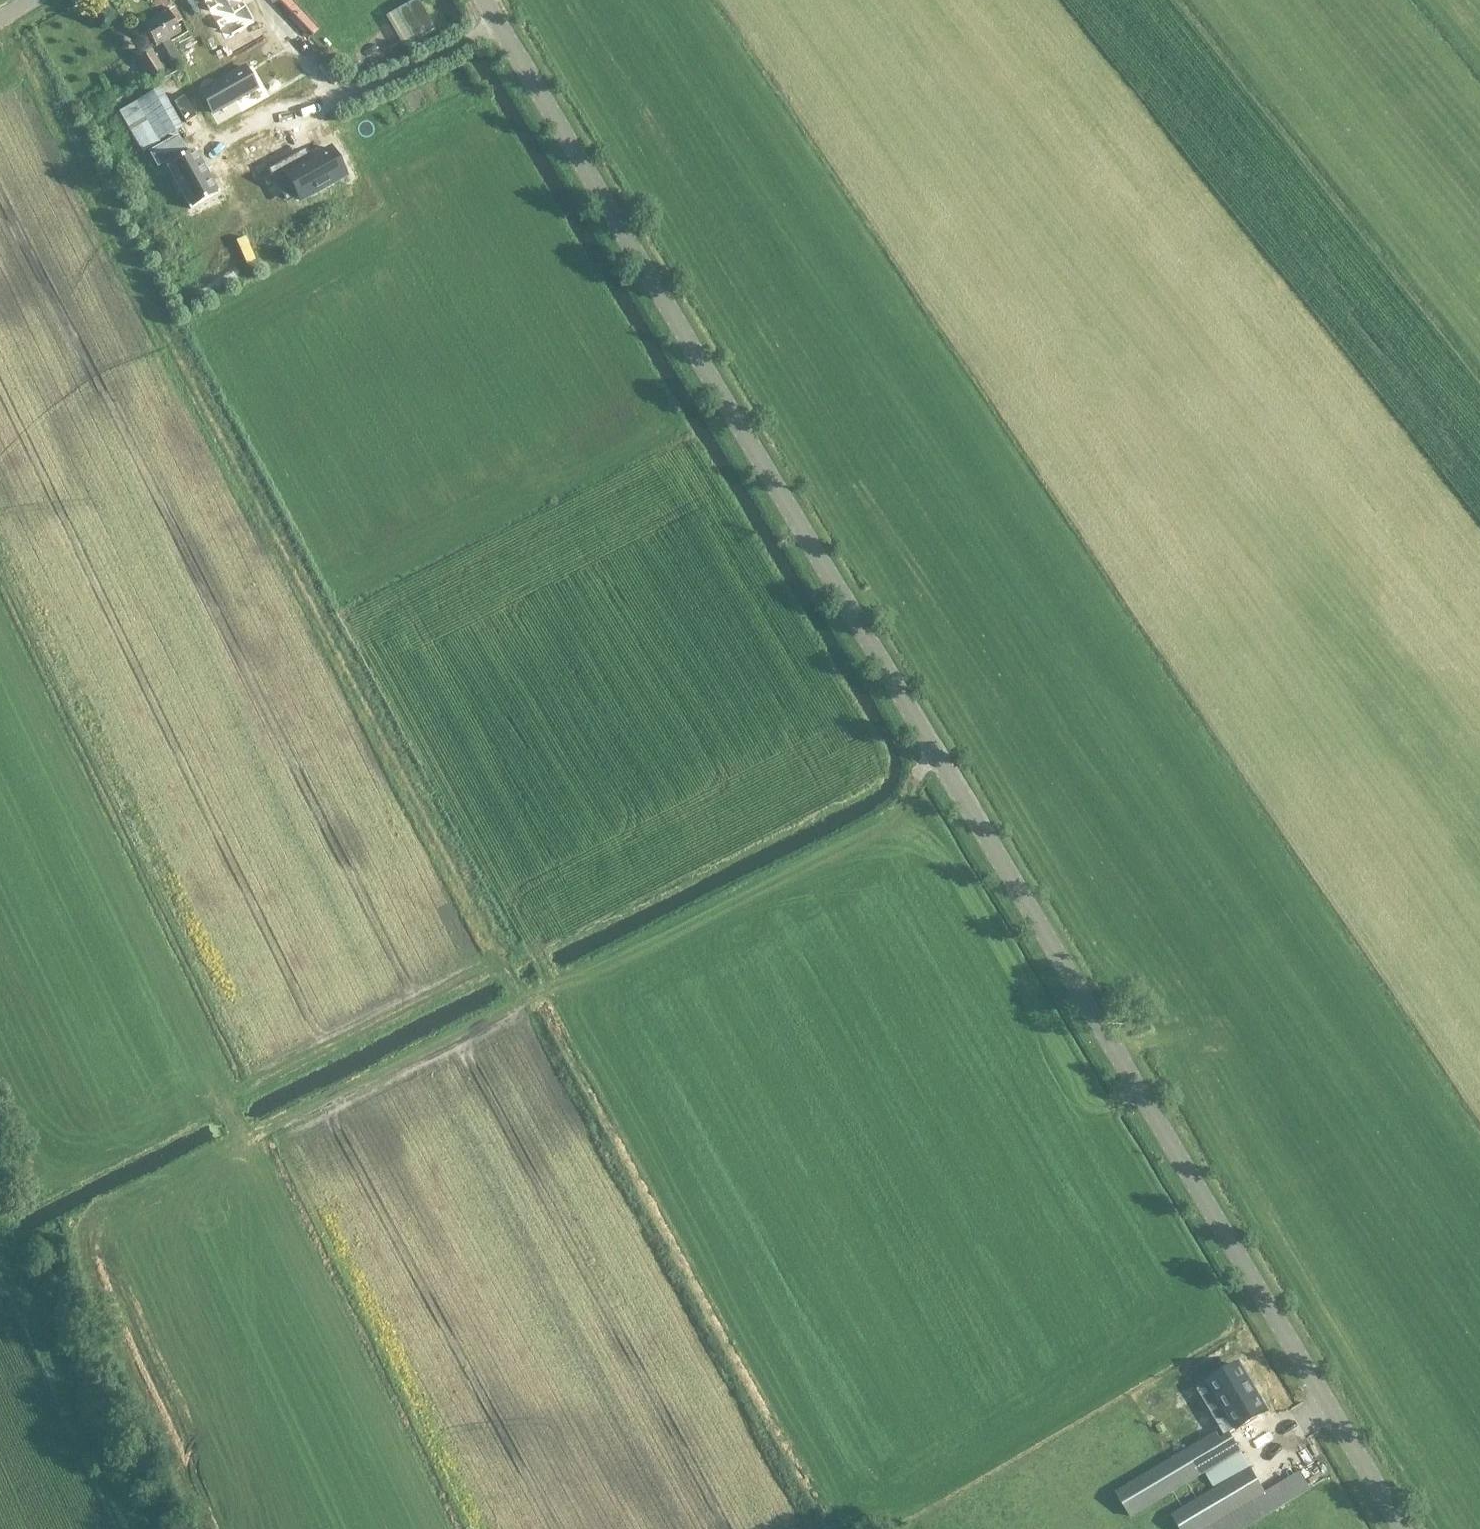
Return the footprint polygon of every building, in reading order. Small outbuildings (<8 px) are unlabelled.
[(224,42),(255,24),(241,0),(200,0),(224,42)] [(156,47),(181,33),(176,24),(181,21),(174,10),(144,27),(156,47)] [(153,52),(137,62),(149,81),(165,70),(153,52)] [(257,88),(246,68),(201,93),(213,114),(257,88)] [(150,87),(101,114),(113,135),(162,108),(150,87)] [(196,151),(188,155),(178,137),(150,152),(158,167),(168,162),(170,165),(167,167),(168,168),(190,208),(191,210),(220,194),(219,192),(218,192),(196,153),(197,152),(196,151)] [(269,170),(278,187),(290,180),(299,197),(302,201),(346,177),(331,149),(312,159),(305,163),(300,153),(269,170)] [(1230,1414),(1220,1420),(1228,1434),(1265,1412),(1255,1393),(1252,1395),(1239,1374),(1215,1388),(1230,1414)] [(1252,1467),(1234,1439),(1220,1447),(1212,1433),(1115,1492),(1131,1518),(1205,1474),(1214,1489),(1252,1467)] [(1279,1514),(1254,1473),(1161,1528),(1254,1528),(1279,1514)]
